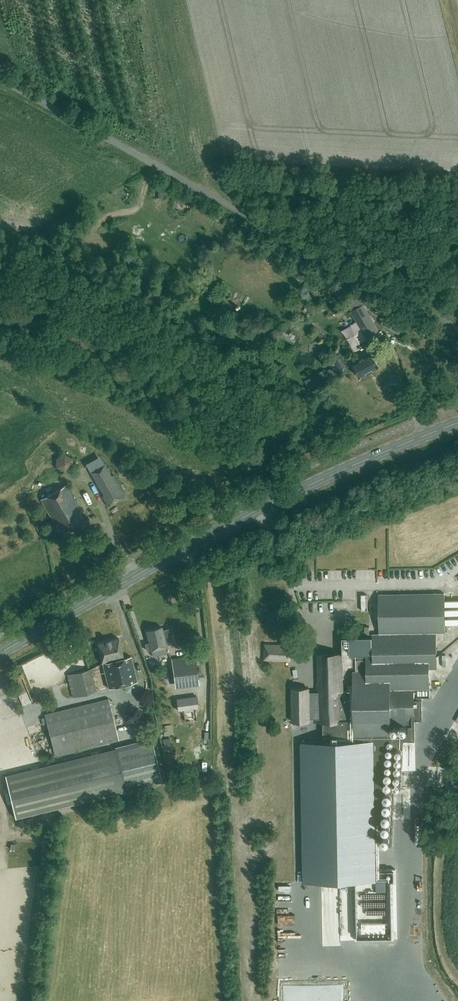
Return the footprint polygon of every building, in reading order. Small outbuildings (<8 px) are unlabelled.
[(240,252),(249,254),(252,243),(243,240),(240,252)] [(132,272),(139,264),(130,257),(124,266),(132,272)] [(351,312),(369,343),(382,336),(363,305),(351,312)] [(387,311),(382,319),(387,322),(392,314),(387,311)] [(409,320),(395,312),(388,323),(403,331),(409,320)] [(208,330),(214,333),(217,326),(210,324),(208,330)] [(376,359),(372,352),(352,364),(356,370),(355,372),(358,376),(359,376),(360,378),(367,374),(373,371),(380,367),(379,365),(379,363),(377,359),(376,359)] [(347,366),(341,356),(329,363),(336,373),(347,366)] [(59,464),(67,472),(75,463),(67,456),(59,464)] [(101,456),(86,463),(88,468),(104,461),(101,456)] [(81,511),(66,485),(41,499),(54,522),(59,526),(64,536),(87,524),(80,512),(81,511)] [(317,718),(317,723),(322,722),(334,722),(341,722),(342,722),(342,721),(342,720),(354,720),(354,721),(354,735),(390,735),(391,736),(408,736),(408,726),(412,726),(412,719),(415,719),(423,719),(422,697),(430,697),(429,669),(436,669),(436,634),(445,633),(444,593),(378,594),(379,635),(372,635),(372,637),(349,638),(349,655),(366,655),(366,672),(361,672),(352,673),(352,685),(344,685),(344,690),(352,689),(352,691),(343,691),(342,654),(318,655),(319,683),(317,683),(317,688),(317,692),(309,692),(309,688),(290,688),(291,722),(310,722),(309,718),(317,718)] [(163,630),(162,627),(146,631),(151,651),(152,651),(153,655),(168,652),(167,648),(166,642),(172,641),(169,629),(163,630)] [(123,659),(118,638),(96,643),(108,689),(137,682),(131,657),(123,659)] [(452,655),(457,653),(457,642),(448,646),(452,655)] [(94,678),(92,669),(67,675),(72,698),(106,690),(102,675),(94,678)] [(175,682),(198,678),(197,671),(174,676),(175,682)] [(71,708),(82,750),(119,741),(108,698),(71,708)] [(55,757),(82,750),(71,708),(45,714),(55,757)] [(334,722),(322,722),(322,743),(300,743),(302,883),(376,882),(376,847),(374,742),(415,741),(415,719),(412,719),(412,726),(408,726),(408,736),(391,736),(390,735),(354,735),(334,736),(334,722)] [(115,748),(5,775),(15,818),(125,791),(161,782),(151,738),(115,747),(115,748)] [(391,788),(394,783),(388,780),(385,785),(391,788)] [(383,804),(385,807),(388,807),(390,806),(392,803),(391,801),(390,799),(387,798),(385,798),(383,801),(383,804)] [(382,814),(385,816),(387,817),(390,815),(391,813),(391,810),(389,808),(387,808),(384,808),(382,811),(382,814)] [(381,825),(384,827),(387,828),(389,826),(390,824),(390,821),(388,819),(386,819),(383,819),(381,822),(381,825)] [(381,836),(383,838),(386,838),(388,837),(389,835),(389,832),(388,830),(385,829),(383,830),(381,832),(381,836)] [(385,923),(362,923),(362,933),(385,932),(385,923)]
